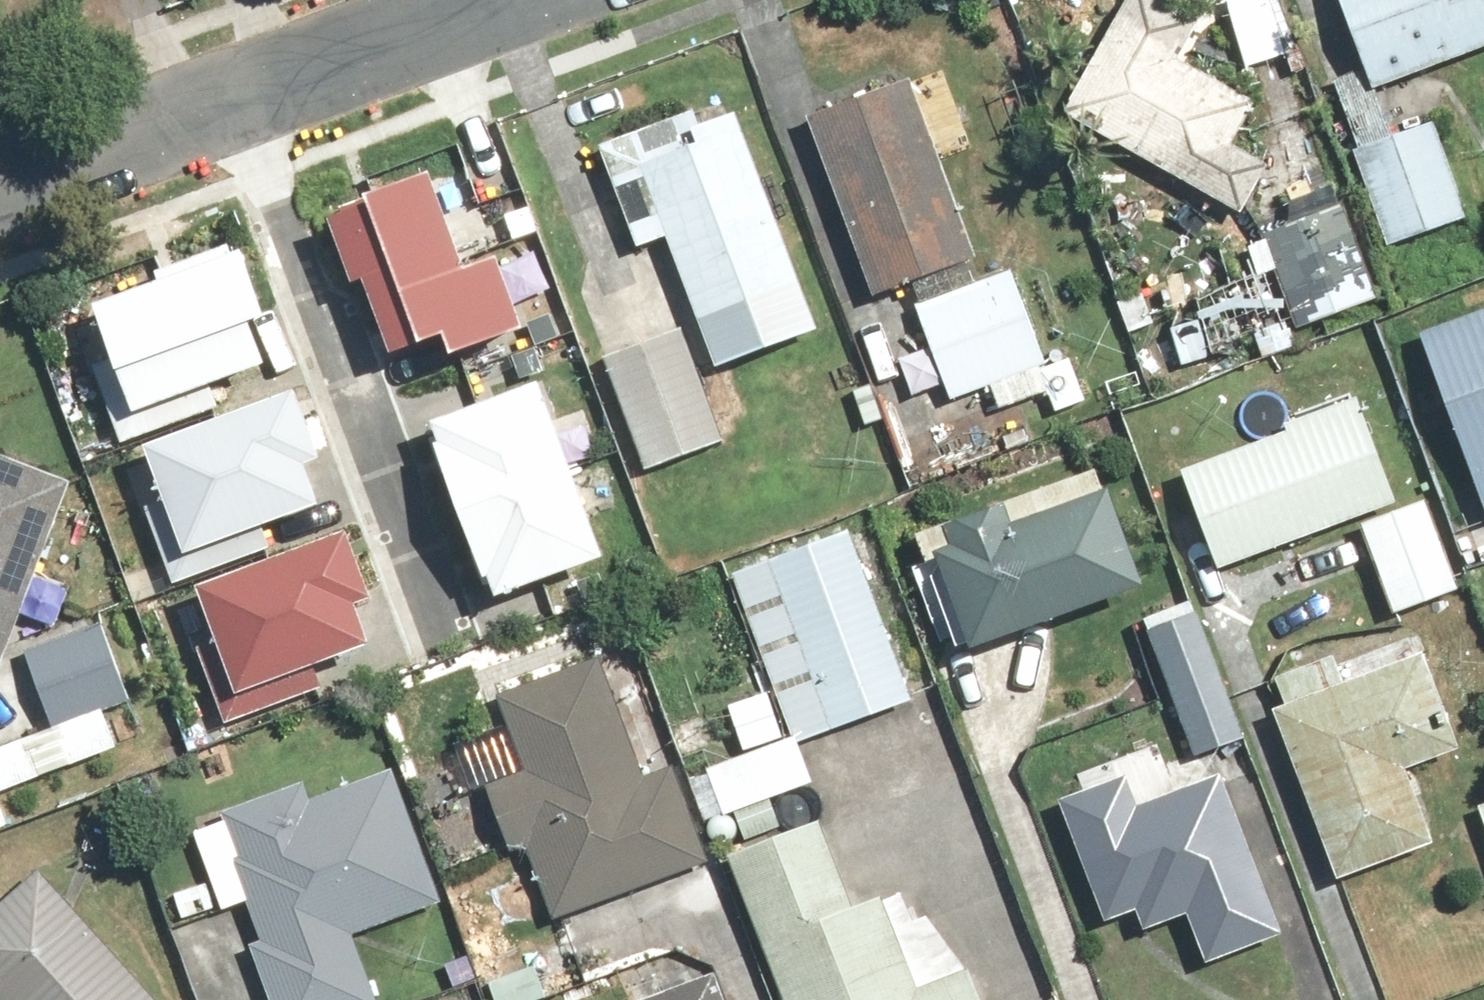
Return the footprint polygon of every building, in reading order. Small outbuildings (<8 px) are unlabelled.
[(1175,0),(1140,0),(1074,113),(1251,216),(1280,167),(1244,146),(1268,105),(1190,60),(1213,22),(1175,0)] [(1256,69),(1297,56),(1279,0),(1234,0),(1256,69)] [(1386,90),(1483,54),(1483,0),(1353,0),(1386,90)] [(1367,151),(1362,153),(1396,248),(1479,218),(1444,123),(1402,139),(1377,69),(1342,82),(1367,151)] [(945,72),(820,118),(886,297),(989,260),(952,160),(974,152),(945,72)] [(680,238),(730,370),(830,332),(748,114),(715,126),(708,109),(612,145),(651,249),(680,238)] [(324,201),(351,276),(365,271),(392,347),(450,326),(456,344),(521,321),(496,249),(467,259),(432,163),(324,201)] [(1352,206),(1272,237),(1308,330),(1388,300),(1352,206)] [(92,345),(122,430),(217,397),(209,371),(263,353),(248,310),(273,301),(252,240),(95,295),(110,339),(92,345)] [(1079,361),(1052,370),(1051,366),(1059,363),(1023,268),(925,305),(961,400),(998,386),(1008,413),(1056,395),(1063,413),(1094,401),(1079,361)] [(1433,335),(1483,475),(1483,316),(1433,335)] [(693,328),(614,357),(655,469),(734,440),(693,328)] [(540,376),(435,415),(499,587),(604,547),(540,376)] [(143,489),(173,574),(269,540),(260,515),(314,496),(299,453),(325,444),(304,383),(147,438),(162,482),(143,489)] [(1298,433),(1194,472),(1232,571),(1412,504),(1371,397),(1295,425),(1298,433)] [(0,452),(0,671),(8,674),(84,486),(0,452)] [(957,562),(991,653),(1167,588),(1130,489),(1124,491),(1117,473),(934,540),(944,567),(957,562)] [(1437,502),(1372,526),(1405,615),(1470,591),(1437,502)] [(196,627),(225,712),(321,679),(312,653),(367,634),(352,592),(377,583),(356,522),(199,577),(214,621),(196,627)] [(808,743),(925,700),(860,527),(744,570),(808,743)] [(1203,614),(1157,631),(1186,711),(1168,717),(1175,736),(1193,730),(1203,758),(1250,741),(1203,614)] [(114,625),(36,651),(76,767),(130,749),(116,711),(141,702),(114,625)] [(1436,656),(1285,712),(1349,881),(1448,845),(1420,771),(1472,752),(1436,656)] [(610,661),(508,699),(536,770),(498,784),(524,851),(538,846),(566,920),(721,861),(686,768),(656,780),(610,661)] [(777,694),(737,708),(752,752),(792,738),(777,694)] [(0,755),(0,779),(6,796),(58,776),(44,739),(0,755)] [(804,740),(717,774),(735,820),(822,786),(804,740)] [(281,999),(387,999),(364,935),(452,904),(404,770),(321,800),(315,785),(233,814),(248,866),(276,943),(262,948),(281,999)] [(1138,776),(1072,801),(1116,922),(1147,911),(1155,932),(1199,917),(1217,965),(1294,938),(1234,775),(1149,807),(1138,776)] [(782,804),(745,817),(754,842),(790,829),(782,804)] [(741,861),(797,999),(995,999),(983,969),(929,991),(893,901),(868,910),(834,824),(741,861)] [(10,999),(168,999),(51,873),(0,919),(0,999),(9,999),(10,999)] [(726,974),(656,999),(736,999),(726,974)]
